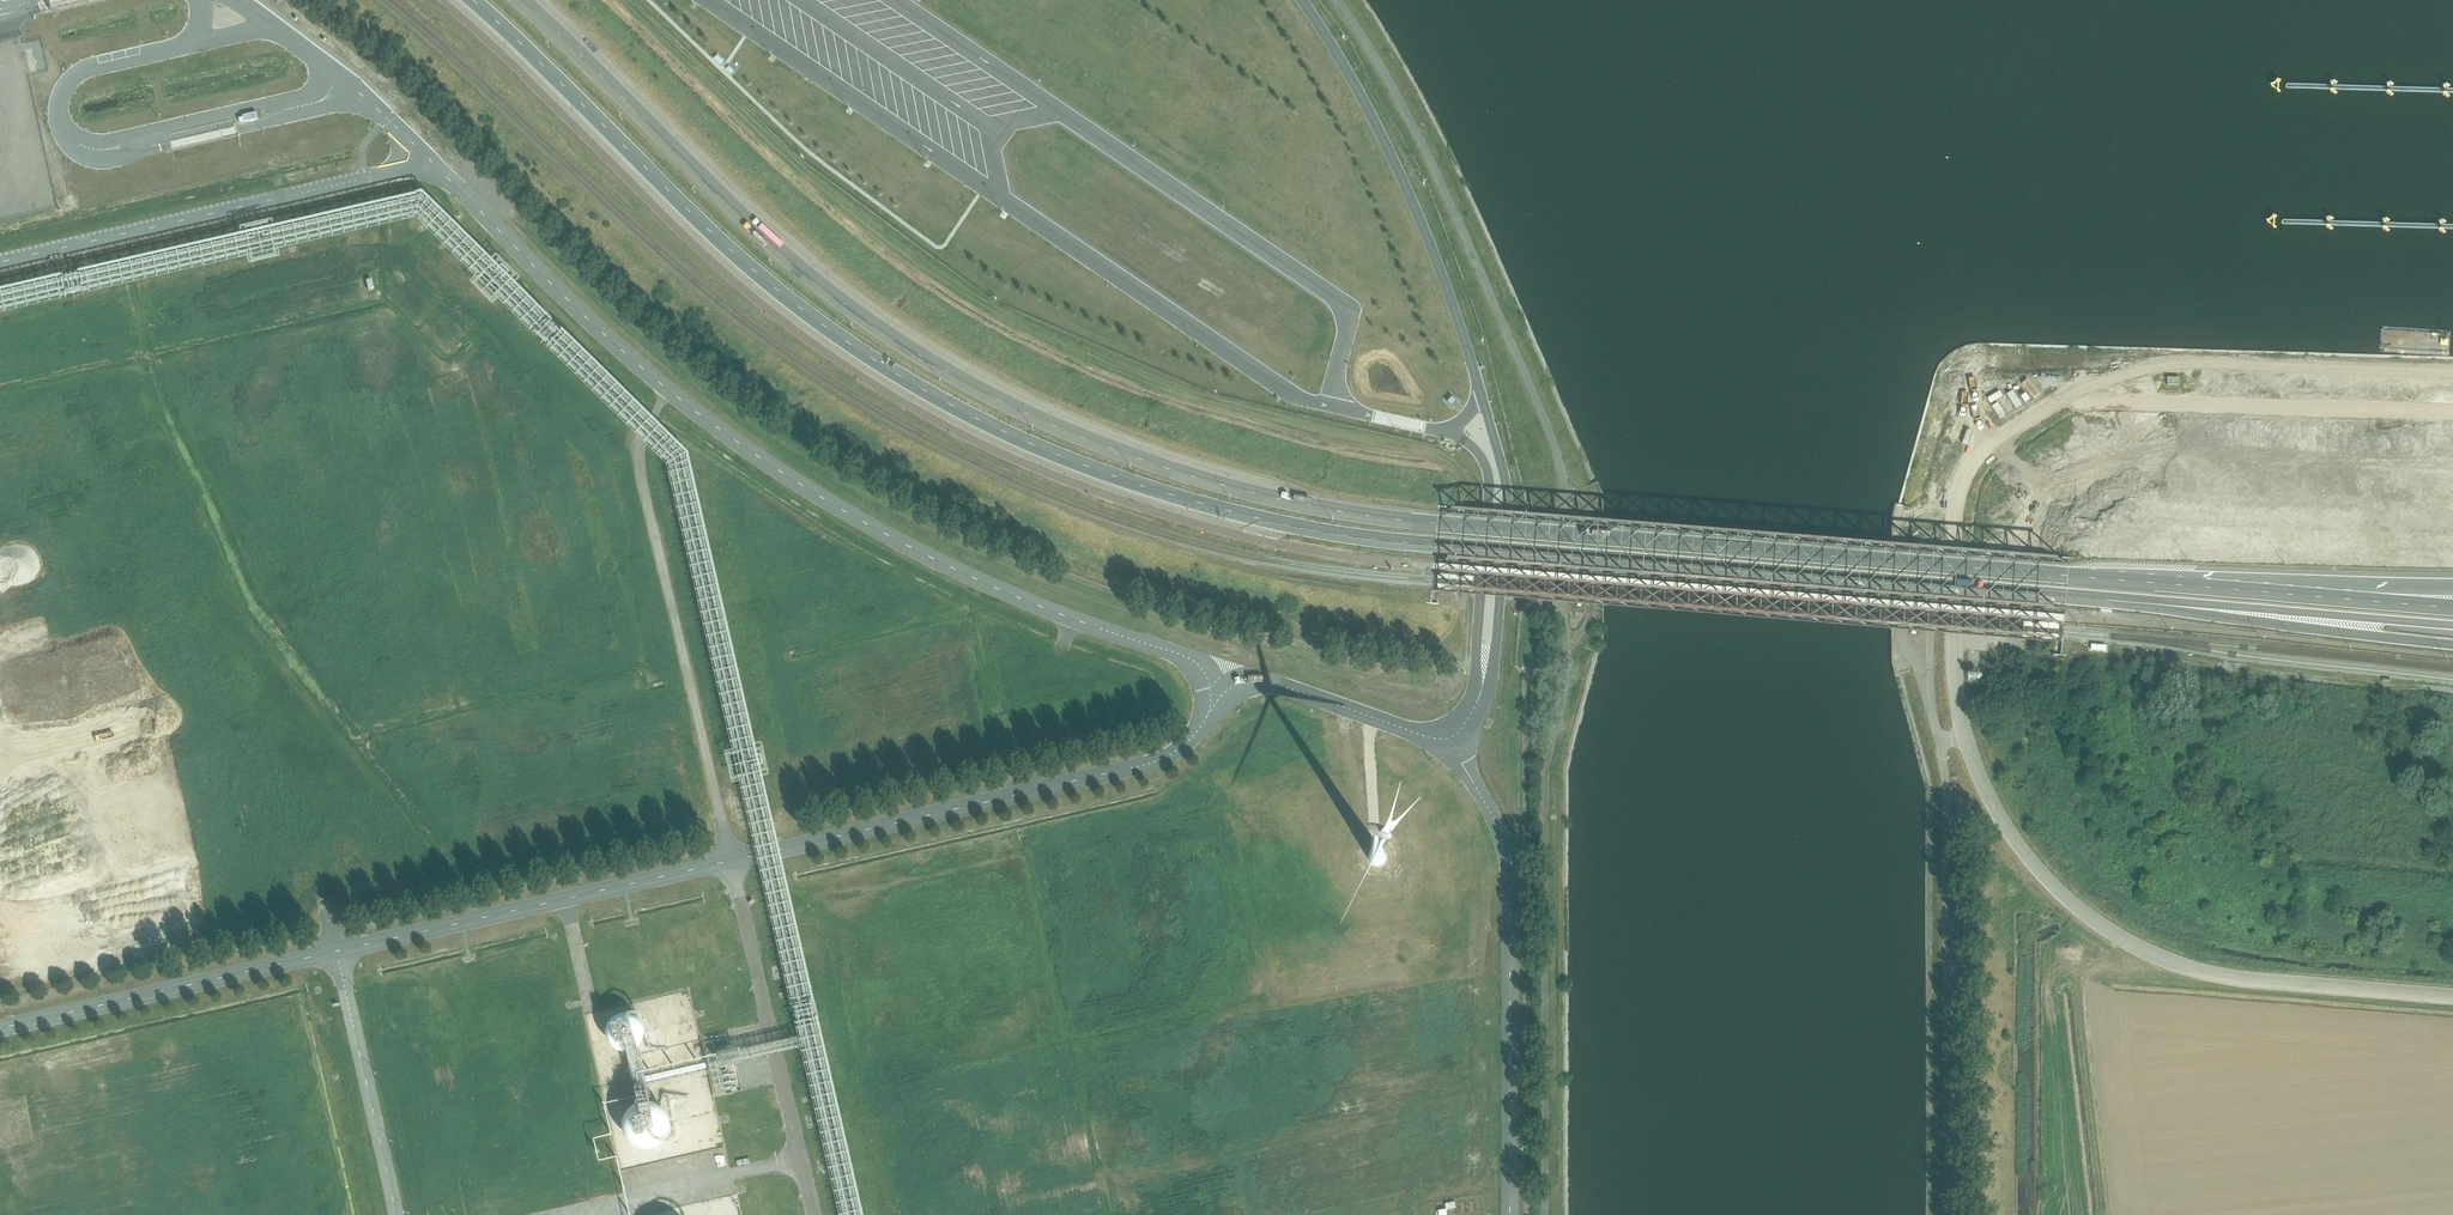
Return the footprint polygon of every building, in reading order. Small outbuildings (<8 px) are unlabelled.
[(26,51),(30,74),(38,73),(33,50),(26,51)] [(256,114),(241,118),(243,124),(257,121),(256,114)] [(779,851),(763,780),(771,778),(763,746),(757,747),(690,456),(517,286),(522,281),(498,257),(493,263),(424,195),(272,229),(271,223),(237,231),(239,237),(0,292),(0,317),(128,287),(245,260),(247,267),(277,260),(276,254),(417,220),(478,279),(473,285),(495,308),(500,302),(668,468),(733,753),(726,755),(733,785),(741,784),(758,856),(799,1037),(641,1071),(636,1051),(630,1054),(641,1105),(645,1104),(641,1084),(710,1068),(711,1072),(801,1049),(840,1214),(864,1214),(779,851)] [(2166,386),(2178,386),(2178,376),(2166,376),(2166,386)] [(2020,383),(2032,398),(2039,393),(2027,378),(2020,383)] [(2013,389),(2005,393),(2013,408),(2020,405),(2013,389)] [(1999,390),(1986,396),(1989,402),(2002,396),(1999,390)] [(2005,397),(1991,403),(1997,418),(2012,411),(2005,397)] [(1980,678),(1979,667),(1967,667),(1967,678),(1980,678)] [(626,1015),(620,1016),(614,1019),(610,1024),(608,1030),(607,1036),(609,1043),(613,1048),(618,1052),(624,1054),(630,1054),(636,1051),(641,1047),(645,1042),(646,1035),(645,1029),(643,1023),(638,1019),(633,1016),(626,1015)] [(666,1144),(670,1139),(672,1134),(672,1128),(672,1122),(670,1116),(666,1112),(662,1108),(656,1105),(651,1104),(645,1104),(641,1105),(636,1107),(631,1111),(628,1116),(625,1121),(624,1127),(625,1133),(627,1138),(630,1143),(634,1147),(639,1150),(645,1152),(651,1152),(657,1150),(662,1148),(666,1144)] [(1475,1193),(1485,1197),(1488,1189),(1478,1185),(1475,1193)]
